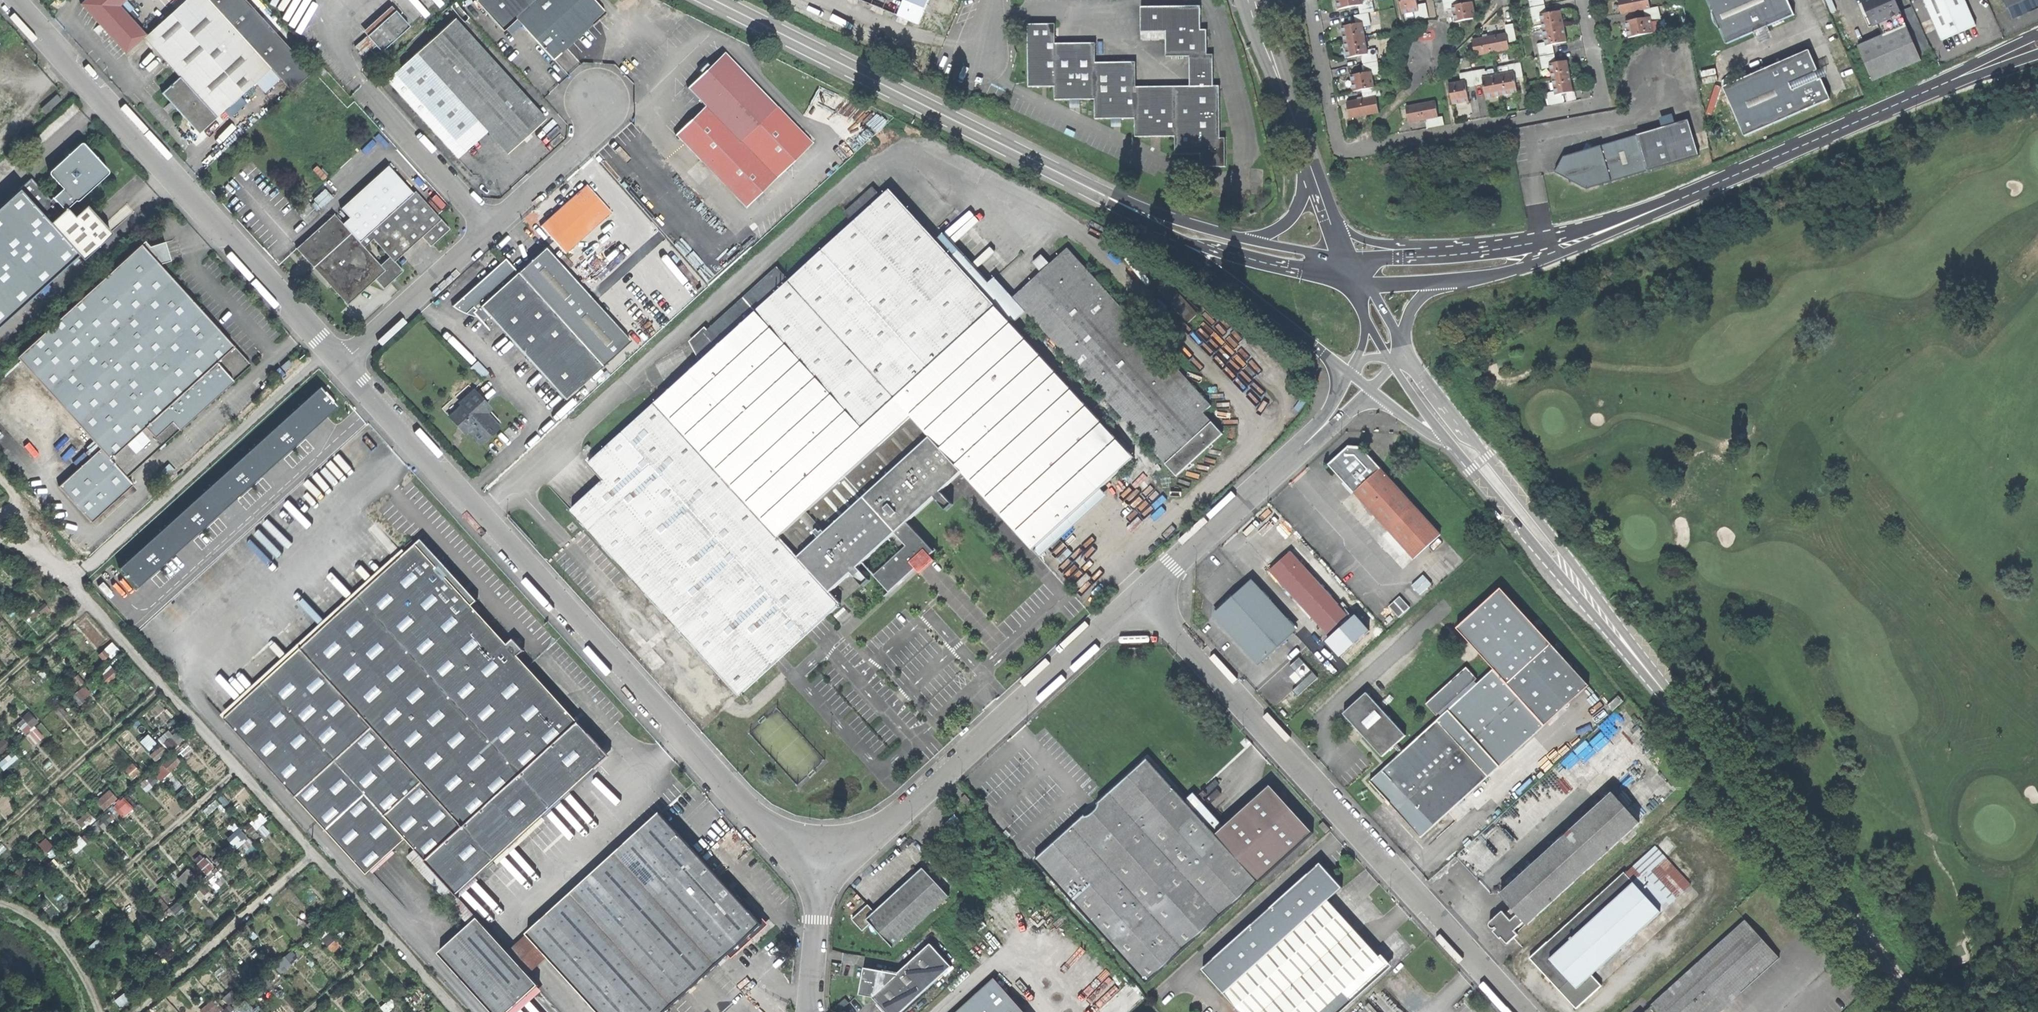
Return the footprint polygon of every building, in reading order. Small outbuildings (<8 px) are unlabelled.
[(145,35),(132,21),(138,16),(132,10),(133,9),(125,0),(85,0),(80,4),(125,53),(145,35)] [(216,117),(270,69),(290,91),(311,72),(245,0),(185,0),(144,37),(179,77),(216,117)] [(514,18),(534,0),(474,0),(501,30),(514,18)] [(604,11),(594,0),(534,0),(514,18),(552,59),(585,28),(604,11)] [(928,0),(859,0),(901,18),(899,22),(904,25),(906,20),(918,25),(928,0)] [(1363,5),(1362,0),(1336,0),(1338,10),(1358,6),(1363,5)] [(1415,12),(1419,11),(1417,5),(1416,0),(1400,0),(1403,14),(1415,12)] [(1453,10),(1452,6),(1458,5),(1457,0),(1443,0),(1445,11),(1453,10)] [(1650,8),(1648,0),(1618,0),(1621,14),(1643,10),(1650,8)] [(1792,18),(1785,0),(1782,0),(1704,0),(1710,14),(1731,17),(1719,33),(1725,48),(1792,18)] [(1931,59),(1910,10),(1898,16),(1892,0),(1872,0),(1860,5),(1871,30),(1876,27),(1881,39),(1856,50),(1871,85),(1931,59)] [(1974,29),(1962,0),(1921,0),(1940,45),(1974,29)] [(2004,13),(2006,12),(2035,0),(1999,0),(2004,13)] [(2006,12),(2011,24),(2037,12),(2037,0),(2035,0),(2006,12)] [(1473,2),(1458,5),(1452,6),(1453,10),(1455,22),(1476,19),(1474,9),(1473,2)] [(1358,6),(1360,14),(1368,13),(1375,12),(1373,3),(1363,5),(1358,6)] [(1419,11),(1415,12),(1416,20),(1429,18),(1426,3),(1417,5),(1419,11)] [(362,31),(367,36),(395,10),(391,6),(362,31)] [(1534,20),(1541,18),(1540,15),(1546,14),(1545,6),(1531,8),(1534,20)] [(155,7),(145,17),(152,24),(162,14),(155,7)] [(1645,18),(1650,17),(1659,15),(1658,7),(1650,8),(1643,10),(1645,18)] [(1200,169),(1225,168),(1225,140),(1220,140),(1219,88),(1213,88),(1213,57),(1207,57),(1207,31),(1200,32),(1200,9),(1140,9),(1141,41),(1165,41),(1166,58),(1189,58),(1189,88),(1136,89),(1136,64),(1096,64),(1095,45),(1056,44),(1055,26),(1028,26),(1029,88),(1054,88),(1055,101),(1094,101),(1095,120),(1134,120),(1135,138),(1175,138),(1175,157),(1200,157),(1200,169)] [(409,26),(395,10),(367,36),(375,45),(370,49),(376,56),(409,26)] [(1561,11),(1546,14),(1540,15),(1541,18),(1545,43),(1546,47),(1553,45),(1567,43),(1561,11)] [(1362,23),(1363,27),(1371,26),(1368,13),(1360,14),(1354,16),(1356,24),(1362,23)] [(1651,22),(1650,17),(1645,18),(1625,22),(1628,38),(1660,32),(1658,21),(1651,22)] [(529,133),(545,119),(454,19),(386,80),(457,158),(465,151),(455,140),(477,120),(487,131),(507,153),(523,139),(529,133)] [(1368,55),(1367,50),(1363,27),(1362,23),(1356,24),(1341,27),(1347,59),(1361,56),(1368,55)] [(1506,34),(1508,42),(1517,41),(1513,24),(1504,25),(1506,34)] [(1509,50),(1508,42),(1506,34),(1472,40),(1475,56),(1509,50)] [(363,55),(370,49),(375,45),(367,36),(355,46),(363,55)] [(1540,57),(1555,54),(1553,45),(1546,47),(1545,43),(1538,44),(1540,57)] [(1368,55),(1361,56),(1363,64),(1377,62),(1375,49),(1367,50),(1368,55)] [(744,208),(810,145),(723,53),(707,68),(705,66),(701,71),(702,73),(687,88),(692,94),(704,105),(674,134),(744,208)] [(1820,82),(1817,83),(1815,79),(1813,75),(1816,74),(1807,53),(1721,91),(1743,139),(1828,102),(1820,82)] [(1556,63),(1555,54),(1540,57),(1543,69),(1550,68),(1550,64),(1556,63)] [(1567,61),(1556,63),(1550,64),(1550,68),(1555,92),(1556,96),(1562,94),(1573,92),(1567,61)] [(1371,72),(1372,75),(1380,74),(1377,62),(1363,64),(1365,73),(1371,72)] [(1514,72),(1515,79),(1524,77),(1521,63),(1509,66),(1510,73),(1514,72)] [(320,64),(316,68),(323,76),(327,72),(320,64)] [(1472,72),(1475,86),(1483,85),(1482,78),(1486,77),(1485,70),(1472,72)] [(1362,90),(1374,88),(1372,75),(1371,72),(1365,73),(1350,76),(1354,92),(1362,90)] [(1467,88),(1475,86),(1472,72),(1460,74),(1461,82),(1465,81),(1467,88)] [(1482,78),(1483,85),(1486,99),(1518,93),(1515,79),(1514,72),(1510,73),(1486,77),(1482,78)] [(199,133),(216,117),(179,77),(162,93),(172,104),(199,133)] [(1469,102),(1467,88),(1465,81),(1461,82),(1449,84),(1453,105),(1469,102)] [(531,95),(535,92),(528,84),(524,87),(531,95)] [(1364,99),(1376,96),(1380,96),(1379,87),(1374,88),(1362,90),(1364,99)] [(1564,103),(1562,94),(1556,96),(1555,92),(1547,93),(1550,106),(1564,103)] [(58,93),(43,108),(48,113),(63,98),(58,93)] [(1379,112),(1376,96),(1364,99),(1346,102),(1349,118),(1379,112)] [(1426,120),(1438,117),(1435,101),(1406,107),(1409,123),(1426,120)] [(1438,117),(1426,120),(1427,128),(1444,125),(1443,117),(1438,117)] [(465,151),(487,131),(477,120),(455,140),(465,151)] [(1699,155),(1688,120),(1592,149),(1591,147),(1589,145),(1586,144),(1582,152),(1564,157),(1555,172),(1586,189),(1699,155)] [(532,137),(529,133),(523,139),(526,142),(529,139),(532,137)] [(111,233),(86,205),(74,217),(65,208),(76,198),(79,198),(104,176),(105,173),(96,163),(96,159),(84,145),(80,145),(72,152),(72,155),(69,158),(67,157),(51,171),(51,174),(63,188),(50,200),(37,185),(34,185),(24,195),(19,189),(0,206),(0,325),(78,254),(82,259),(111,233)] [(349,217),(342,223),(360,242),(413,193),(388,165),(340,208),(349,217)] [(1388,165),(1382,166),(1384,178),(1390,177),(1388,165)] [(567,251),(613,212),(588,182),(541,221),(567,251)] [(845,214),(854,223),(882,197),(874,188),(845,214)] [(789,282),(704,359),(589,463),(604,480),(570,511),(739,695),(841,603),(831,592),(852,573),(862,584),(868,578),(858,567),(862,563),(907,522),(934,497),(946,510),(953,504),(941,491),(962,472),(1032,550),(1100,488),(1134,457),(890,190),(882,197),(854,223),(789,282)] [(342,223),(334,214),(297,248),(305,258),(331,286),(347,304),(375,279),(383,288),(403,271),(394,262),(422,237),(430,246),(449,229),(415,192),(413,193),(360,242),(342,223)] [(319,214),(304,198),(293,207),(308,224),(319,214)] [(145,241),(141,244),(159,265),(170,260),(164,242),(149,246),(145,241)] [(127,477),(250,365),(159,265),(141,244),(16,357),(100,449),(59,486),(91,522),(134,484),(127,477)] [(501,258),(447,307),(452,310),(460,314),(468,307),(470,310),(468,313),(479,325),(487,318),(562,400),(628,340),(542,246),(512,273),(510,271),(512,270),(501,258)] [(1212,444),(1223,435),(1204,414),(1212,406),(1177,369),(1169,376),(1128,331),(1136,323),(1068,249),(1049,265),(1041,256),(1031,265),(1040,274),(1013,298),(1177,476),(1188,466),(1191,463),(1209,447),(1212,444)] [(327,289),(331,286),(305,258),(301,261),(306,266),(327,289)] [(692,338),(704,359),(789,282),(777,268),(704,334),(701,330),(692,338)] [(1187,323),(1197,315),(1168,283),(1159,292),(1187,323)] [(286,368),(293,361),(289,356),(281,363),(286,368)] [(320,386),(119,568),(136,587),(310,430),(338,406),(320,386)] [(477,445),(496,427),(484,414),(488,410),(470,391),(456,404),(459,407),(447,417),(456,427),(462,434),(465,431),(477,445)] [(1354,493),(1380,469),(1360,447),(1350,446),(1328,465),(1340,478),(1354,493)] [(1380,469),(1354,493),(1413,560),(1440,535),(1380,469)] [(1107,496),(1100,488),(1032,550),(1040,558),(1090,512),(1107,496)] [(935,552),(907,522),(862,563),(891,593),(916,569),(930,556),(935,552)] [(416,850),(458,895),(596,768),(586,757),(599,745),(518,656),(524,650),(518,645),(513,640),(508,645),(472,606),(478,601),(422,540),(416,545),(413,541),(405,547),(410,551),(407,554),(226,719),(368,876),(407,840),(416,850)] [(223,715),(226,719),(407,554),(403,550),(223,715)] [(1331,637),(1351,619),(1290,552),(1270,570),(1331,637)] [(934,560),(930,556),(916,569),(921,573),(934,560)] [(1233,597),(1218,611),(1263,661),(1294,634),(1248,583),(1233,597)] [(1215,608),(1218,611),(1233,597),(1231,595),(1224,601),(1215,608)] [(1399,617),(1410,607),(1400,596),(1389,606),(1399,617)] [(101,652),(107,659),(119,649),(113,642),(101,652)] [(1571,701),(1589,685),(1573,667),(1573,662),(1569,661),(1552,643),(1534,661),(1529,661),(1527,666),(1508,683),(1495,669),(1478,683),(1476,680),(1478,678),(1468,665),(1426,702),(1437,715),(1439,712),(1442,715),(1422,734),(1417,734),(1416,739),(1405,748),(1401,753),(1370,780),(1396,809),(1421,837),(1487,778),(1489,774),(1544,726),(1545,724),(1563,708),(1569,707),(1571,701)] [(1304,663),(1299,658),(1290,666),(1295,672),(1304,663)] [(1295,672),(1289,677),(1298,686),(1313,673),(1304,663),(1295,672)] [(1318,678),(1313,673),(1298,686),(1293,691),(1297,696),(1318,678)] [(1399,742),(1406,735),(1366,692),(1342,713),(1383,757),(1395,746),(1399,742)] [(1612,711),(1623,701),(1617,695),(1606,705),(1612,711)] [(142,740),(151,748),(157,741),(149,733),(142,740)] [(1395,746),(1401,753),(1405,748),(1399,742),(1395,746)] [(609,757),(599,745),(586,757),(596,768),(609,757)] [(163,779),(181,761),(174,753),(155,772),(163,779)] [(1259,883),(1313,835),(1270,788),(1225,829),(1217,836),(1185,802),(1147,761),(1097,806),(1098,808),(1094,814),(1088,819),(1085,816),(1035,862),(1147,984),(1259,883)] [(111,788),(97,799),(104,809),(118,797),(111,788)] [(1528,923),(1640,822),(1613,792),(1501,894),(1514,907),(1513,908),(1511,908),(1505,913),(1502,911),(1490,923),(1490,925),(1494,927),(1495,927),(1496,926),(1497,927),(1496,929),(1501,934),(1509,943),(1519,933),(1516,930),(1526,921),(1528,923)] [(1194,794),(1185,802),(1217,836),(1225,829),(1194,794)] [(123,795),(114,804),(126,815),(135,806),(123,795)] [(974,805),(966,796),(961,800),(970,809),(974,805)] [(548,957),(582,994),(598,1011),(666,1011),(728,956),(762,925),(741,902),(735,895),(688,842),(659,811),(527,935),(548,957)] [(256,827),(266,818),(261,812),(251,822),(256,827)] [(1326,835),(1330,831),(1323,823),(1319,827),(1326,835)] [(230,836),(238,845),(247,838),(240,828),(230,836)] [(1655,846),(1626,873),(1661,912),(1691,885),(1655,846)] [(408,857),(470,926),(478,919),(458,895),(416,850),(408,857)] [(1351,1002),(1388,969),(1379,960),(1380,959),(1342,917),(1328,902),(1342,889),(1320,865),(1202,971),(1240,1011),(1343,1011),(1353,1003),(1351,1002)] [(950,897),(924,869),(901,890),(876,912),(870,905),(853,920),(864,931),(872,924),(894,948),(950,897)] [(1577,1008),(1620,968),(1611,957),(1661,912),(1626,873),(1624,872),(1531,957),(1554,983),(1577,1008)] [(745,898),(741,902),(762,925),(728,956),(732,959),(769,925),(745,898)] [(529,974),(509,952),(478,919),(470,926),(439,953),(492,1011),(510,1011),(538,987),(539,986),(529,974)] [(1780,957),(1747,920),(1645,1011),(1720,1011),(1780,957)] [(509,952),(529,974),(548,957),(527,935),(509,952)] [(338,938),(328,943),(332,952),(342,946),(338,938)] [(952,967),(931,944),(897,974),(864,968),(859,995),(872,997),(882,1008),(886,1011),(902,1011),(952,967)] [(994,980),(959,1011),(1022,1011),(994,980)] [(538,987),(510,1011),(520,1011),(542,991),(538,987)] [(234,1008),(222,992),(200,1008),(203,1011),(228,1011),(234,1008)]
